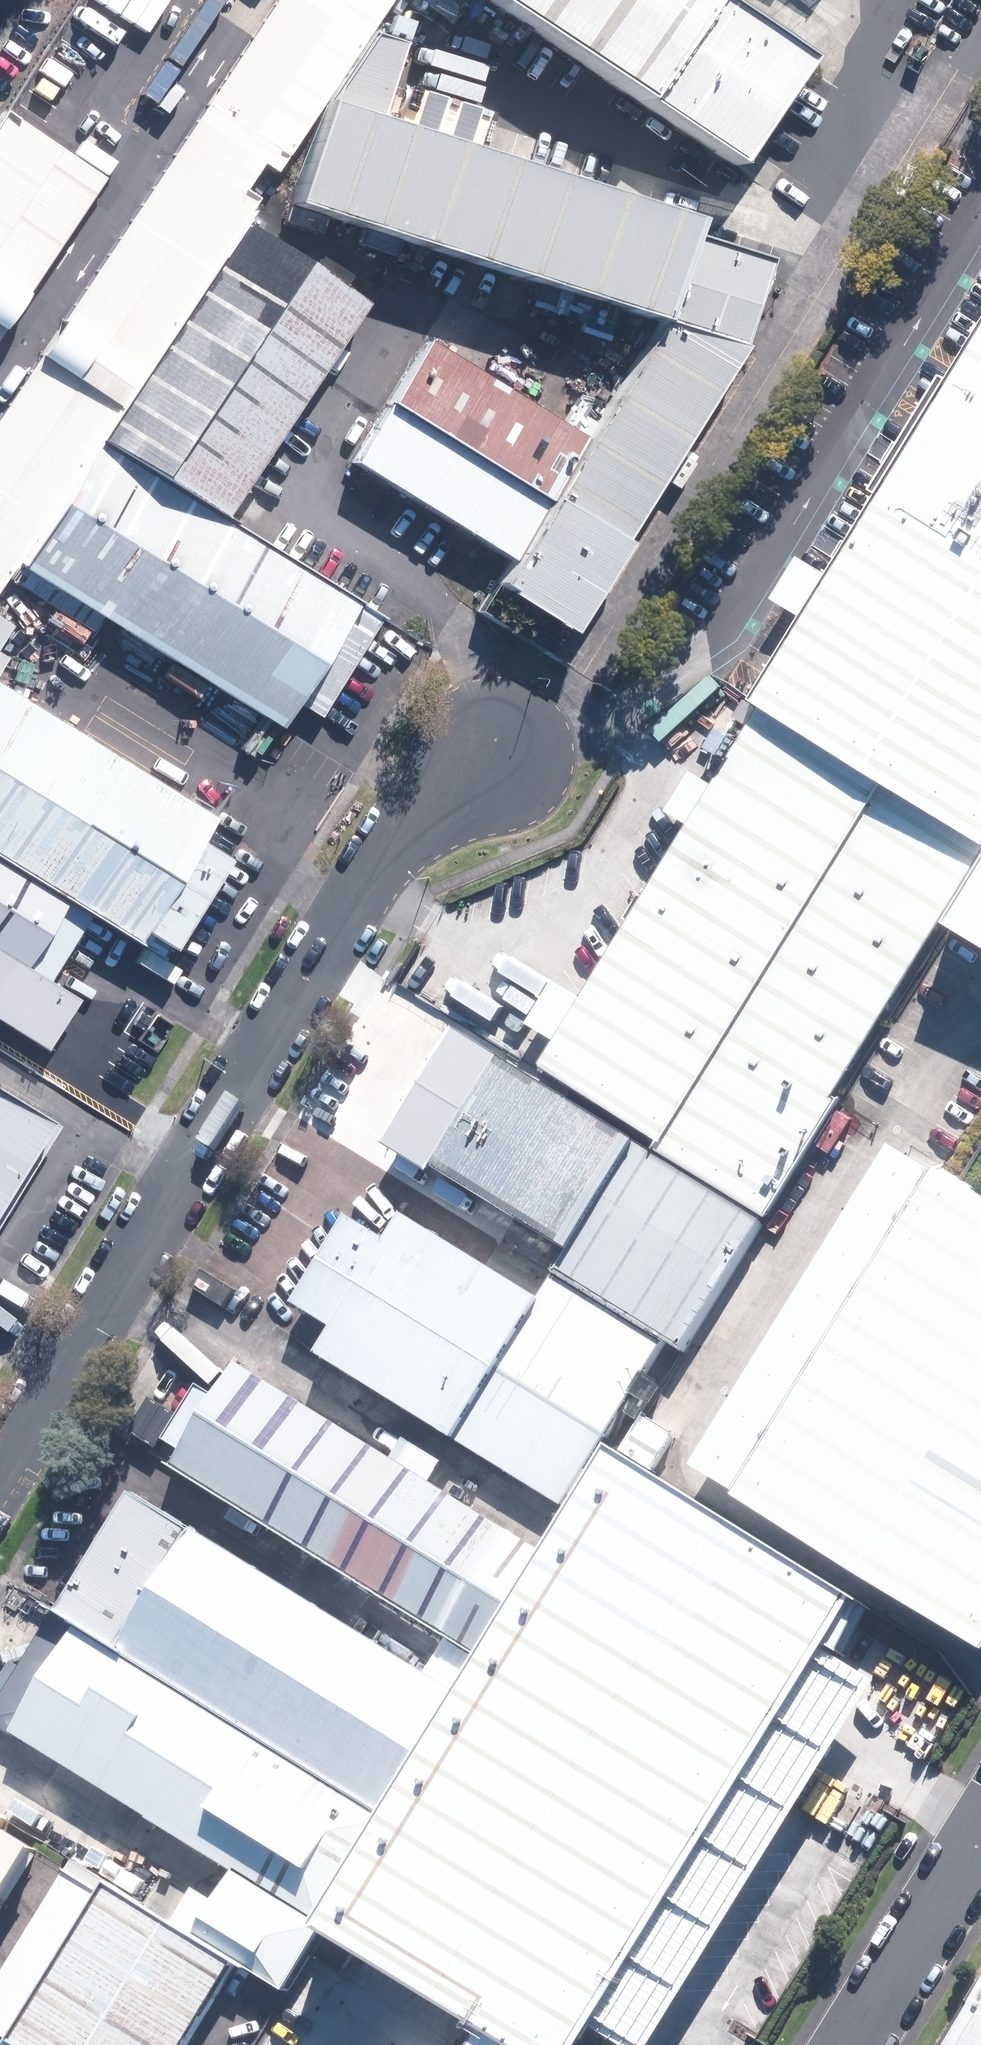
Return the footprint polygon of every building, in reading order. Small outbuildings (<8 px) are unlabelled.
[(40,349),(125,406),(248,223),(398,0),(275,0),(40,349)] [(650,92),(714,0),(513,0),(650,92)] [(650,92),(746,157),(816,52),(737,0),(714,0),(650,92)] [(387,36),(340,99),(308,201),(672,316),(747,340),(774,255),(698,230),(703,213),(385,113),(408,42),(387,36)] [(7,112),(0,123),(0,330),(5,333),(107,177),(7,112)] [(373,309),(248,223),(125,406),(103,440),(225,524),(373,309)] [(672,316),(640,366),(707,406),(747,340),(672,316)] [(355,462),(517,562),(560,493),(594,438),(432,338),(355,462)] [(40,349),(0,410),(0,588),(14,569),(103,440),(125,406),(40,349)] [(758,715),(980,846),(980,362),(758,715)] [(612,411),(679,452),(707,406),(640,366),(612,411)] [(594,438),(560,493),(628,535),(679,452),(612,411),(594,438)] [(225,524),(103,440),(14,569),(271,745),(359,616),(225,524)] [(560,493),(517,562),(504,583),(577,629),(634,538),(628,535),(560,493)] [(0,693),(0,872),(125,958),(209,836),(0,693)] [(980,867),(980,846),(758,715),(739,705),(524,1069),(776,1215),(980,867)] [(0,877),(0,961),(21,976),(60,918),(0,877)] [(967,909),(980,918),(980,888),(967,909)] [(0,961),(0,1042),(41,1069),(78,1015),(21,976),(0,961)] [(756,1233),(454,1045),(397,1135),(436,1159),(411,1199),(674,1363),(756,1233)] [(0,1099),(0,1190),(42,1126),(0,1099)] [(694,1462),(980,1635),(980,1152),(909,1109),(694,1462)] [(656,1363),(413,1221),(321,1377),(564,1518),(656,1363)] [(484,1680),(557,1556),(239,1370),(165,1494),(484,1680)] [(521,1632),(810,1809),(890,1681),(845,1653),(875,1605),(632,1452),(521,1632)] [(475,1696),(143,1490),(72,1612),(89,1622),(403,1817),(475,1696)] [(403,1817),(89,1622),(22,1728),(246,1868),(204,1935),(122,1884),(23,2043),(26,2044),(198,2044),(249,1964),(294,1992),(403,1817)] [(606,2028),(634,2044),(664,2044),(810,1809),(521,1632),(342,1922),(542,2044),(596,2044),(606,2028)] [(18,1841),(0,1830),(0,1871),(18,1841)] [(82,1859),(0,1990),(0,2044),(22,2044),(23,2043),(122,1884),(82,1859)] [(960,2044),(980,2044),(980,2009),(960,2044)]
